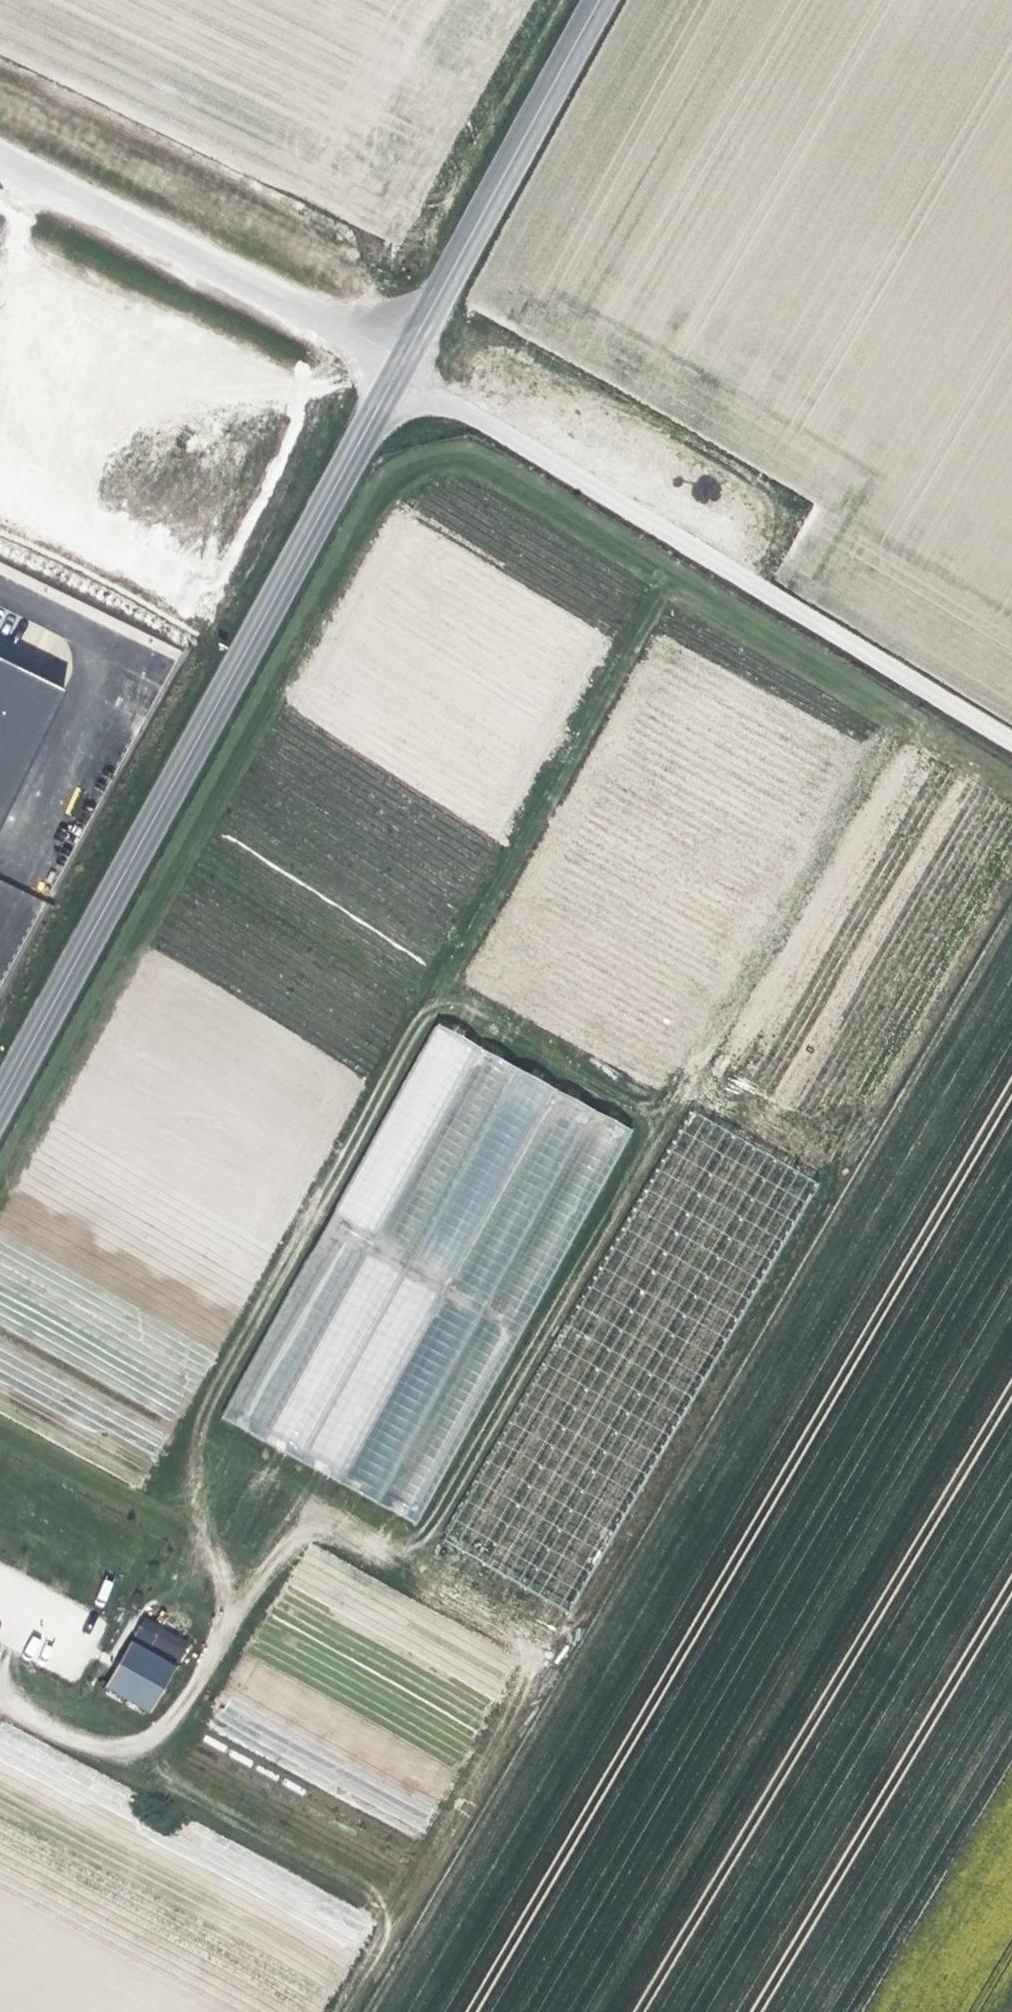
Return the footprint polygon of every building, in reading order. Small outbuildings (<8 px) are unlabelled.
[(0,664),(0,820),(62,694),(0,664)] [(437,1029),(220,1416),(419,1534),(634,1137),(437,1029)] [(658,1143),(485,1486),(485,1487),(505,1497),(517,1503),(521,1510),(536,1503),(537,1504),(543,1493),(551,1512),(549,1511),(565,1546),(560,1543),(565,1554),(602,1573),(788,1205),(784,1197),(775,1201),(761,1194),(766,1183),(754,1177),(760,1190),(752,1186),(740,1191),(734,1204),(716,1166),(693,1176),(684,1156),(658,1143)] [(144,1622),(134,1638),(154,1649),(162,1634),(163,1631),(144,1622)] [(162,1634),(154,1649),(180,1662),(189,1646),(162,1634)] [(131,1646),(105,1693),(149,1717),(175,1671),(131,1646)]
